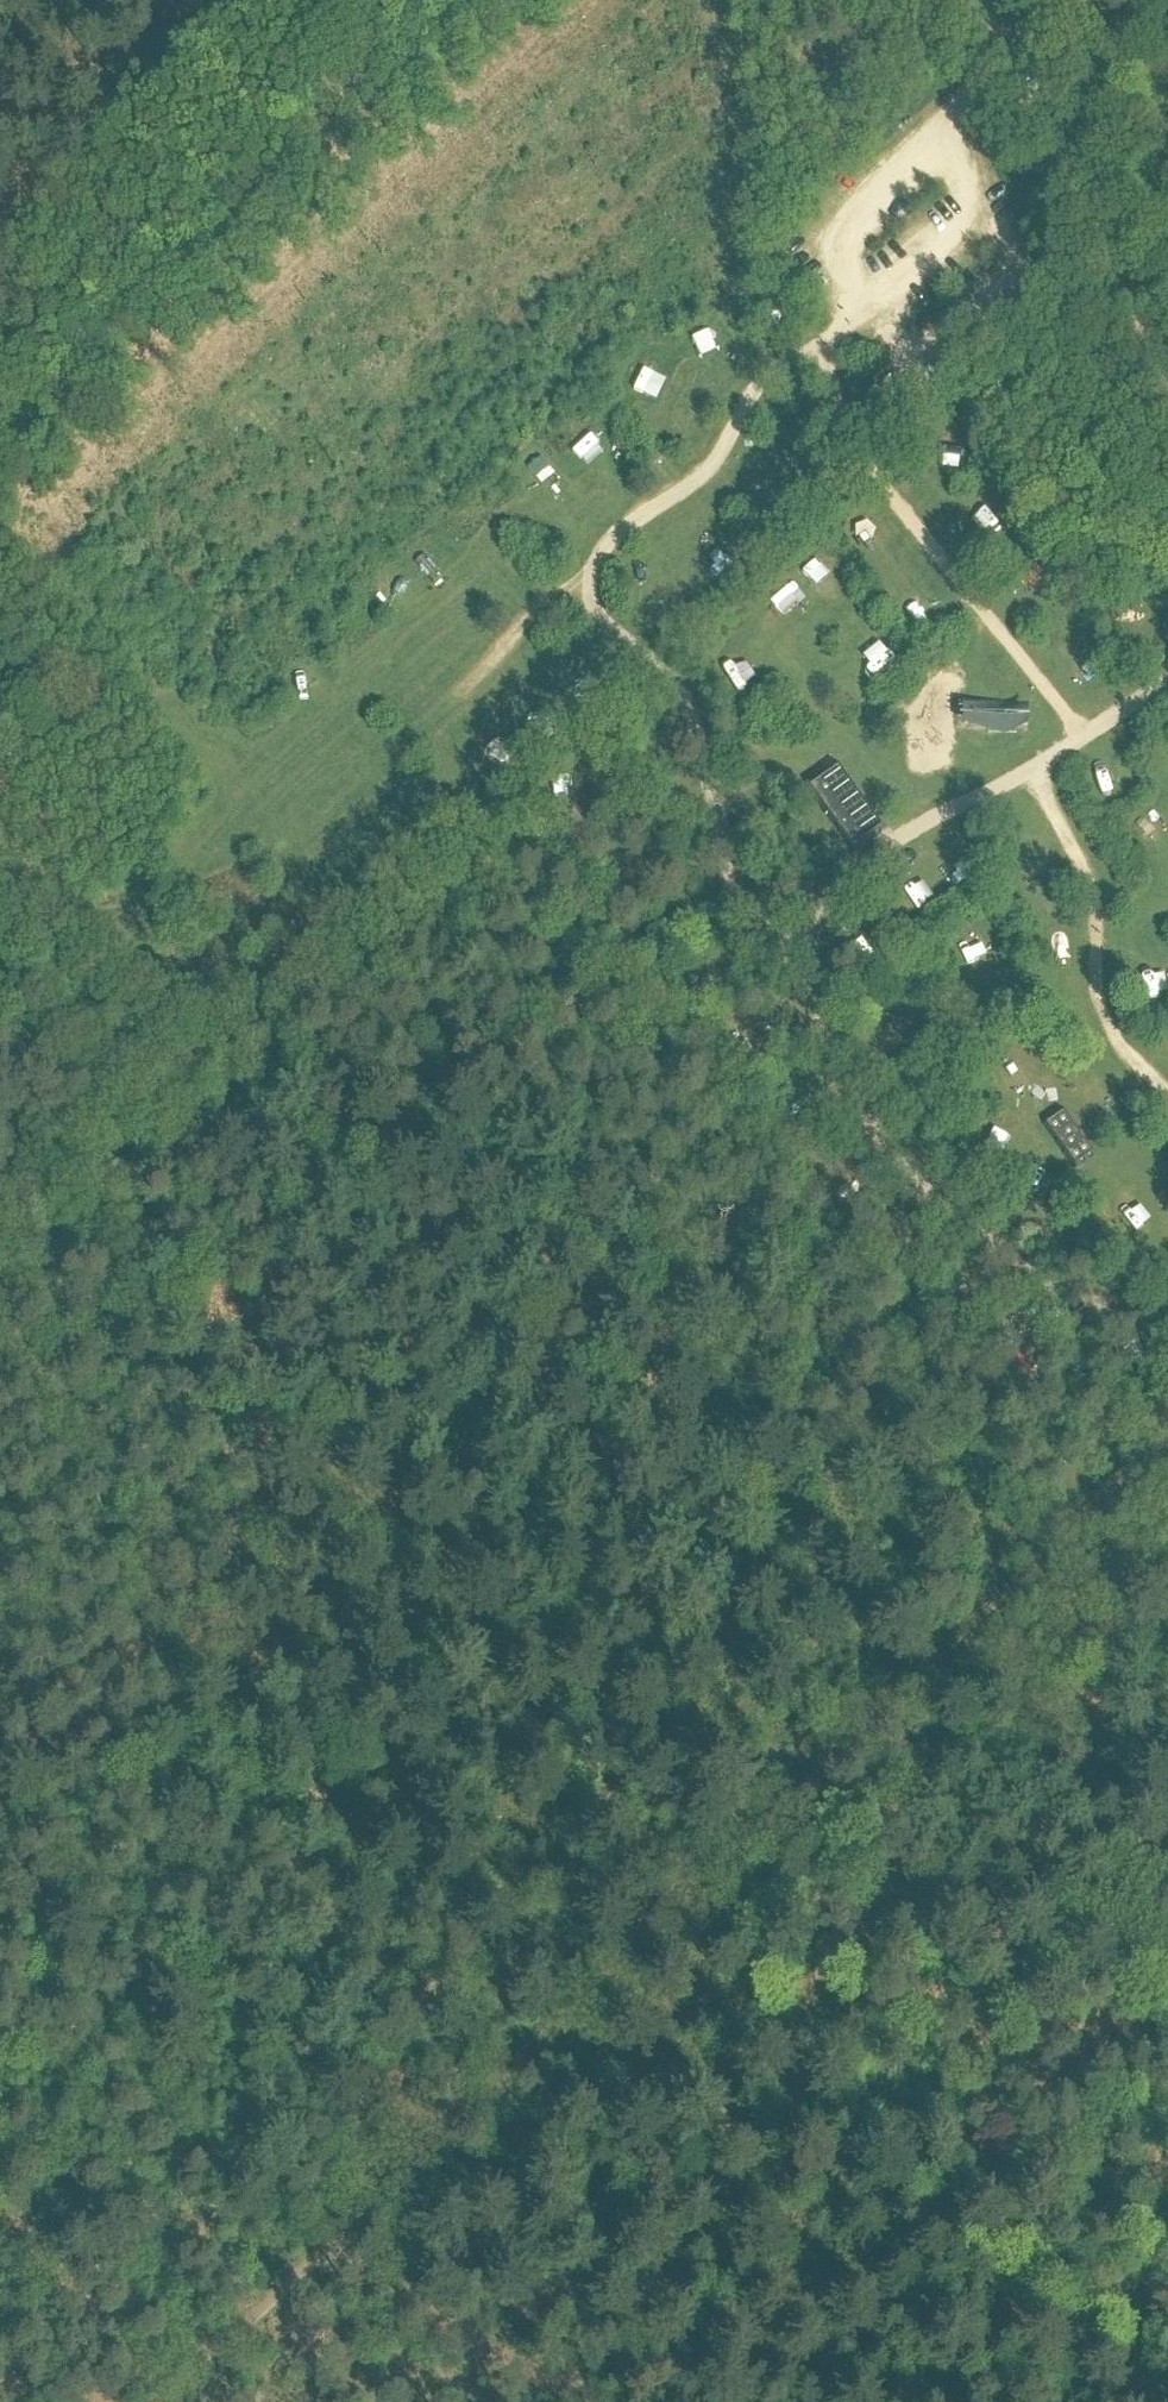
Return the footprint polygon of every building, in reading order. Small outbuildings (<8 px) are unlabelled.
[(628,363),(618,380),(640,392),(649,375),(628,363)] [(557,462),(574,481),(593,465),(576,446),(557,462)] [(968,702),(967,728),(1028,730),(1029,705),(968,702)] [(811,792),(853,851),(868,841),(880,831),(838,772),(833,776),(811,792)] [(1147,816),(1133,831),(1142,840),(1157,825),(1147,816)] [(1091,1153),(1063,1113),(1047,1125),(1075,1165),(1091,1153)]
